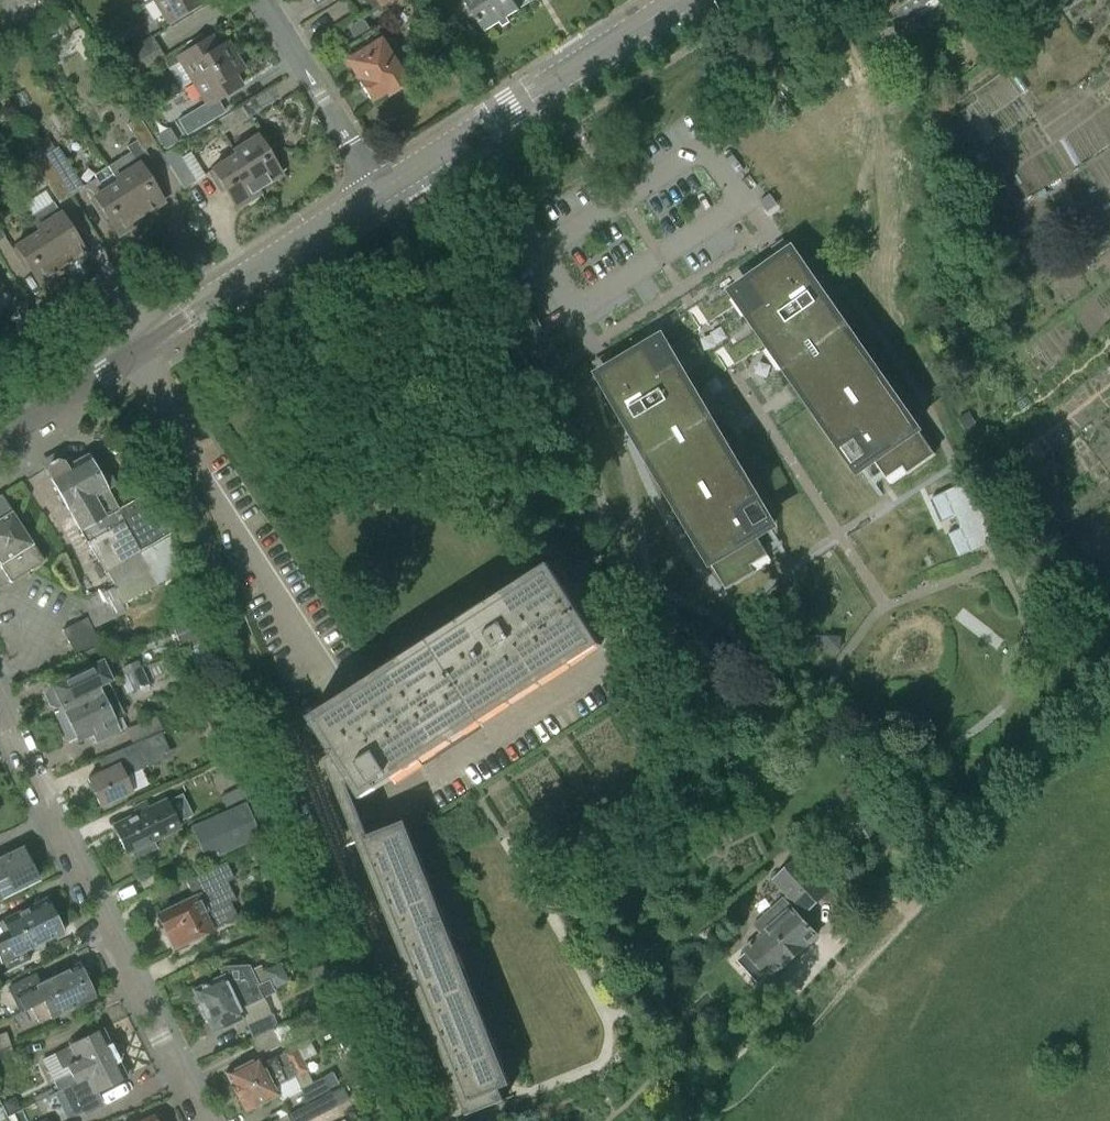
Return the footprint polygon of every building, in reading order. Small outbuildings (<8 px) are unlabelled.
[(167,23),(202,2),(201,0),(152,0),(167,23)] [(379,8),(392,0),(374,0),(379,8)] [(484,32),(519,10),(513,0),(464,0),(484,32)] [(909,0),(872,0),(888,27),(915,10),(909,0)] [(915,10),(931,0),(909,0),(915,10)] [(964,12),(970,8),(966,0),(957,0),(964,12)] [(339,50),(347,62),(359,82),(359,83),(372,104),(404,84),(378,42),(377,43),(371,33),(370,34),(363,23),(358,22),(350,27),(349,32),(354,40),(339,50)] [(180,90),(191,83),(191,82),(235,55),(227,42),(218,48),(212,37),(202,43),(198,37),(161,59),(180,90)] [(135,47),(114,60),(121,72),(143,59),(135,47)] [(886,54),(877,60),(884,71),(893,65),(886,54)] [(191,82),(191,83),(204,104),(177,121),(186,137),(225,113),(217,100),(241,86),(234,75),(243,69),(235,55),(191,82)] [(121,72),(116,75),(123,88),(150,72),(143,59),(121,72)] [(214,123),(222,136),(248,119),(241,106),(214,123)] [(129,153),(106,167),(109,171),(139,218),(139,217),(162,203),(144,175),(148,172),(143,163),(149,159),(144,150),(155,144),(138,117),(126,125),(136,141),(125,148),(129,153)] [(159,131),(163,147),(176,143),(172,127),(159,131)] [(231,152),(233,156),(235,155),(257,190),(258,190),(279,176),(261,147),(265,144),(259,134),(231,152)] [(55,149),(49,139),(39,145),(45,155),(55,149)] [(45,155),(39,145),(26,153),(32,163),(45,155)] [(55,149),(45,155),(71,196),(82,189),(82,188),(83,188),(81,186),(57,147),(55,149)] [(161,155),(183,189),(195,181),(175,147),(161,155)] [(45,155),(32,163),(58,204),(71,196),(45,155)] [(235,155),(233,156),(207,173),(213,183),(219,179),(237,208),(261,194),(258,190),(257,190),(235,155)] [(94,178),(81,186),(83,188),(82,188),(82,189),(95,210),(99,208),(117,237),(142,221),(139,217),(139,218),(109,171),(106,167),(93,176),(94,178)] [(35,228),(37,232),(39,231),(61,267),(62,266),(83,253),(65,224),(69,222),(62,211),(59,213),(52,202),(29,217),(35,228)] [(39,231),(37,232),(10,249),(17,260),(22,258),(39,286),(64,270),(62,266),(61,267),(39,231)] [(785,254),(732,292),(857,471),(874,459),(886,478),(902,466),(907,473),(934,455),(792,250),(785,254)] [(10,305),(0,287),(0,310),(10,305)] [(605,371),(599,375),(726,589),(754,572),(750,565),(767,555),(755,536),(773,525),(661,337),(605,371)] [(990,422),(983,429),(989,436),(997,429),(990,422)] [(60,458),(43,467),(44,469),(67,510),(68,510),(80,531),(80,530),(88,544),(87,544),(104,574),(107,572),(112,582),(116,589),(152,569),(160,584),(186,570),(179,551),(147,493),(116,510),(106,491),(114,486),(95,451),(66,468),(60,458)] [(955,486),(931,497),(959,558),(982,547),(955,486)] [(11,584),(44,563),(1,496),(0,496),(0,568),(11,584)] [(349,821),(357,841),(356,841),(466,1116),(503,1101),(501,1094),(499,1089),(509,1085),(405,822),(369,836),(361,816),(348,785),(351,783),(362,800),(402,774),(600,646),(547,565),(428,642),(426,636),(322,703),(324,709),(310,719),(333,754),(325,759),(349,821)] [(125,609),(121,601),(116,589),(112,582),(81,595),(94,625),(125,609)] [(208,636),(198,613),(180,621),(190,644),(208,636)] [(62,630),(74,655),(99,643),(87,618),(62,630)] [(802,647),(814,648),(814,636),(803,635),(802,647)] [(47,688),(45,698),(49,708),(57,710),(99,690),(98,688),(106,684),(116,679),(106,659),(47,688)] [(141,667),(138,660),(121,669),(125,677),(142,669),(141,667)] [(142,669),(125,677),(132,692),(149,684),(142,669)] [(59,712),(54,715),(68,743),(76,739),(78,742),(92,736),(96,744),(120,732),(115,724),(116,724),(114,721),(99,690),(57,710),(59,712)] [(110,769),(87,780),(100,807),(131,793),(131,792),(147,785),(141,770),(162,760),(152,737),(105,759),(110,769)] [(198,846),(185,851),(191,865),(204,860),(259,837),(259,836),(285,825),(253,748),(233,756),(244,784),(249,795),(251,800),(244,803),(245,805),(190,827),(198,846)] [(136,817),(114,828),(126,853),(129,851),(133,859),(155,848),(154,847),(156,846),(153,840),(161,836),(160,834),(174,827),(161,800),(148,807),(145,801),(132,808),(134,813),(136,817)] [(3,900),(1,897),(36,880),(34,877),(37,876),(32,866),(30,867),(22,851),(0,862),(0,901),(3,900)] [(817,935),(798,914),(803,910),(806,913),(830,892),(798,856),(774,877),(788,893),(754,924),(763,933),(743,950),(745,953),(737,960),(758,984),(767,976),(769,979),(817,935)] [(185,881),(192,897),(156,914),(172,949),(237,918),(229,902),(234,899),(226,882),(233,879),(225,862),(185,881)] [(615,878),(612,896),(624,898),(628,881),(615,878)] [(54,916),(46,899),(2,921),(0,917),(0,943),(54,916)] [(28,962),(24,952),(32,948),(36,950),(43,947),(44,942),(63,933),(54,916),(0,943),(0,976),(28,962)] [(19,983),(7,989),(19,1013),(31,1007),(85,980),(77,963),(42,980),(39,973),(19,983)] [(267,981),(268,980),(284,972),(279,963),(262,970),(267,981)] [(193,991),(203,1012),(258,986),(258,985),(248,965),(219,966),(219,979),(193,991)] [(258,986),(203,1012),(212,1032),(243,1018),(238,1008),(255,1000),(255,1001),(275,992),(274,989),(288,982),(284,972),(268,980),(267,981),(258,985),(258,986)] [(85,980),(31,1007),(38,1022),(50,1016),(51,1018),(94,997),(85,980)] [(251,1038),(273,1029),(277,1027),(271,1014),(246,1025),(251,1038)] [(251,1038),(257,1053),(279,1044),(273,1029),(251,1038)] [(387,1060),(370,1029),(356,1037),(345,1043),(355,1061),(366,1055),(373,1068),(387,1060)] [(71,1075),(54,1083),(58,1092),(71,1086),(72,1088),(76,1086),(74,1082),(95,1072),(87,1056),(110,1045),(103,1030),(69,1046),(69,1047),(55,1054),(63,1069),(67,1067),(71,1075)] [(0,1034),(0,1049),(10,1046),(5,1032),(0,1034)] [(295,1045),(302,1059),(315,1052),(307,1039),(295,1045)] [(76,1086),(72,1088),(78,1099),(92,1092),(93,1095),(126,1077),(119,1062),(121,1056),(122,1055),(117,1046),(110,1045),(87,1056),(95,1072),(74,1082),(76,1086)] [(295,1045),(280,1053),(281,1055),(287,1067),(302,1059),(295,1045)] [(0,1049),(0,1082),(14,1077),(8,1062),(15,1059),(10,1046),(0,1049)] [(258,1057),(226,1073),(236,1092),(280,1070),(287,1067),(281,1055),(274,1058),(262,1065),(258,1057)] [(280,1070),(236,1092),(246,1112),(278,1095),(281,1101),(300,1091),(299,1089),(301,1088),(296,1078),(308,1072),(302,1059),(287,1067),(280,1070)] [(337,1084),(331,1072),(322,1077),(328,1088),(337,1084)] [(301,1088),(299,1089),(300,1091),(306,1103),(329,1090),(328,1088),(322,1077),(313,1082),(301,1088)] [(342,1086),(320,1097),(327,1109),(348,1098),(342,1086)] [(13,1094),(2,1100),(8,1111),(19,1106),(13,1094)]
